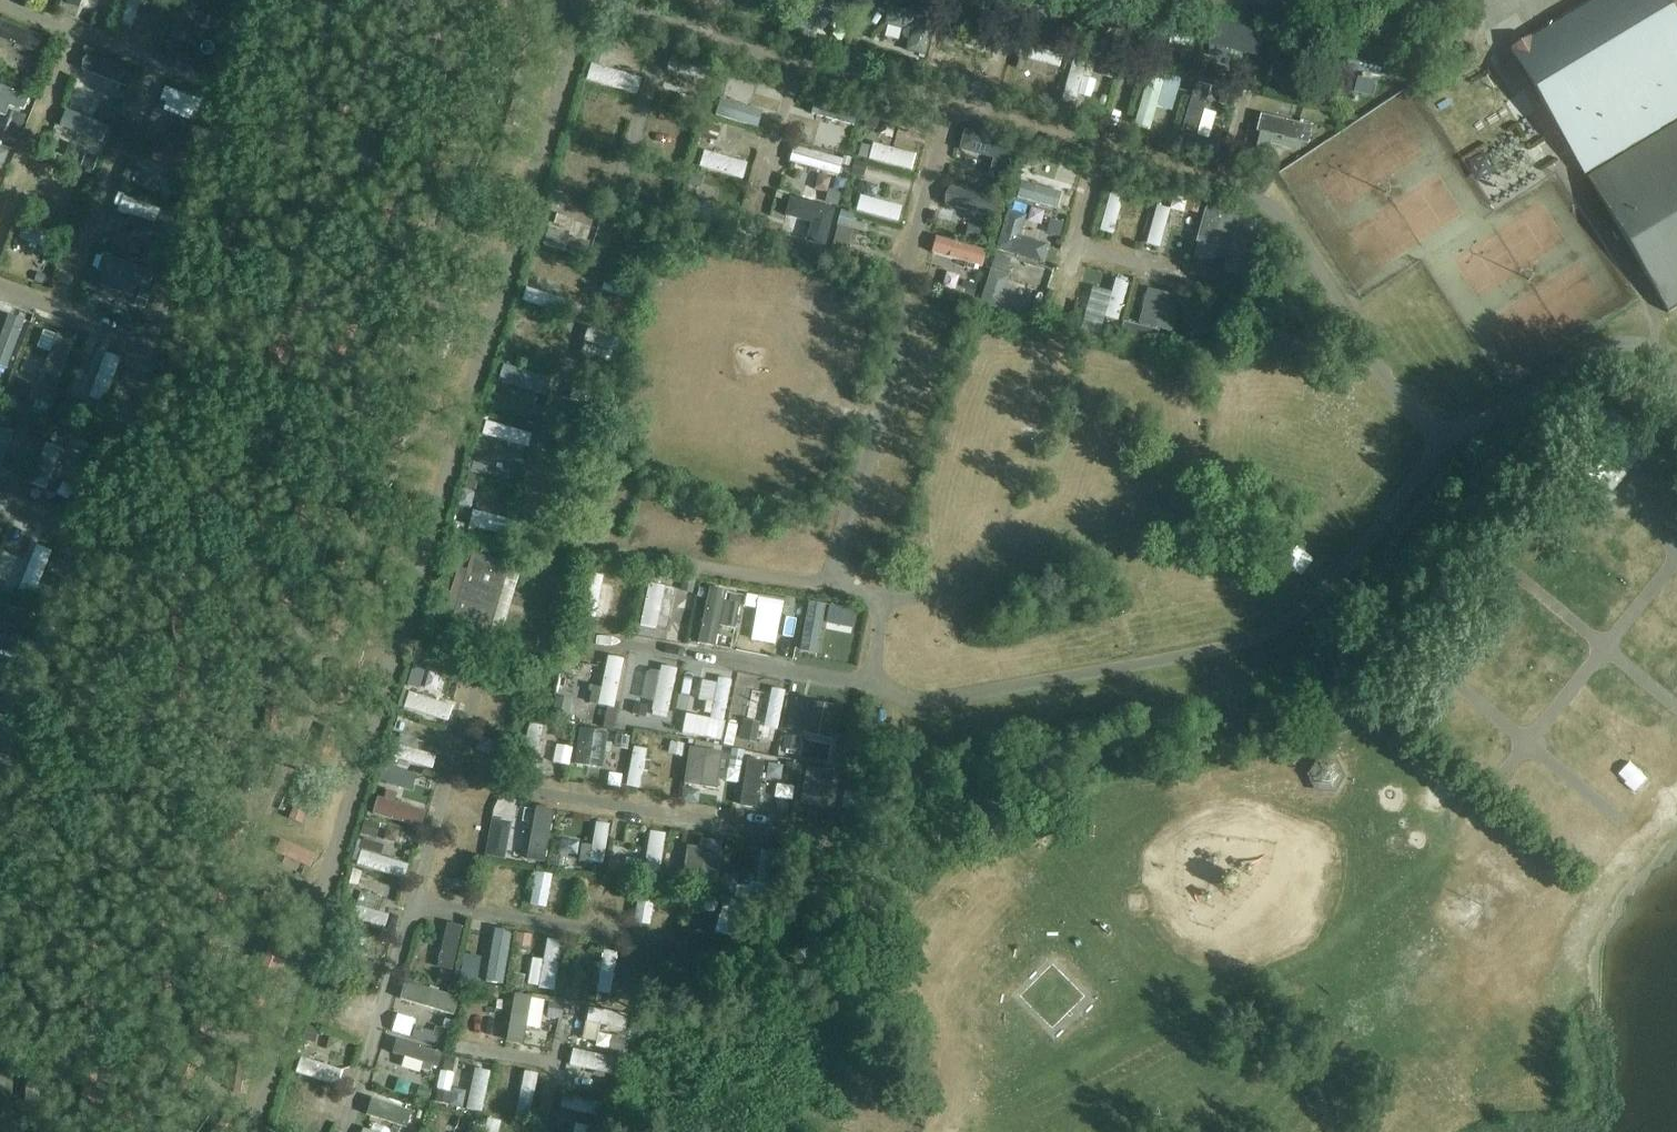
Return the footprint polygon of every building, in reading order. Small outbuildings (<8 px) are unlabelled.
[(141,25),(148,0),(119,0),(114,18),(141,25)] [(172,38),(202,43),(208,3),(189,0),(179,0),(172,38)] [(1674,22),(1676,21),(1676,1),(1676,0),(1601,0),(1512,53),(1560,135),(1557,137),(1565,150),(1567,149),(1668,315),(1676,310),(1676,27),(1674,22)] [(888,3),(887,38),(926,39),(927,16),(916,16),(916,4),(888,3)] [(817,12),(818,32),(840,31),(838,11),(817,12)] [(0,27),(0,41),(39,48),(43,26),(2,18),(0,27)] [(1038,44),(1037,59),(1066,62),(1067,47),(1038,44)] [(88,49),(82,65),(121,78),(127,62),(88,49)] [(669,66),(694,69),(695,53),(671,50),(669,66)] [(1075,52),(1064,95),(1091,102),(1101,59),(1075,52)] [(1382,56),(1356,53),(1352,89),(1377,92),(1382,56)] [(1137,73),(1130,122),(1156,126),(1159,103),(1176,105),(1179,79),(1137,73)] [(1215,147),(1220,80),(1193,78),(1188,145),(1215,147)] [(12,137),(27,88),(0,80),(0,123),(6,125),(3,135),(12,137)] [(165,84),(158,108),(202,121),(209,96),(165,84)] [(723,97),(720,115),(761,121),(763,102),(723,97)] [(69,106),(62,123),(103,140),(110,122),(69,106)] [(1260,112),(1258,139),(1309,143),(1311,116),(1260,112)] [(895,136),(898,122),(885,118),(881,133),(895,136)] [(961,144),(991,153),(996,137),(966,127),(961,144)] [(876,138),(871,155),(916,169),(921,151),(876,138)] [(12,143),(0,141),(0,160),(7,162),(12,143)] [(172,164),(179,154),(159,141),(152,151),(172,164)] [(796,141),(790,160),(842,175),(848,156),(796,141)] [(706,146),(701,164),(746,177),(751,159),(706,146)] [(816,186),(829,190),(834,174),(820,170),(816,186)] [(1026,175),(1020,195),(1058,207),(1064,187),(1026,175)] [(983,215),(986,189),(950,186),(949,203),(966,204),(965,214),(983,215)] [(1106,188),(1099,229),(1119,232),(1126,191),(1106,188)] [(863,191),(858,207),(901,220),(906,203),(863,191)] [(794,192),(788,211),(815,220),(810,234),(827,239),(838,206),(794,192)] [(119,209),(130,212),(124,235),(148,241),(158,204),(123,194),(119,209)] [(699,202),(694,218),(712,222),(716,206),(699,202)] [(1155,202),(1152,243),(1167,244),(1170,203),(1155,202)] [(1002,247),(1014,250),(1023,212),(1011,209),(1002,247)] [(1186,210),(1184,229),(1197,231),(1200,212),(1186,210)] [(1199,257),(1233,261),(1239,214),(1204,210),(1199,257)] [(840,223),(837,237),(858,242),(861,228),(840,223)] [(114,229),(112,245),(127,247),(129,231),(114,229)] [(1046,261),(1052,241),(1019,231),(1013,251),(1046,261)] [(939,233),(934,250),(986,265),(991,248),(939,233)] [(1011,268),(1012,252),(997,251),(996,267),(1011,268)] [(150,287),(154,264),(103,255),(98,283),(135,290),(136,285),(150,287)] [(1007,295),(1011,270),(992,267),(988,292),(1007,295)] [(948,268),(945,285),(960,288),(963,270),(948,268)] [(1102,334),(1108,316),(1120,320),(1132,279),(1118,275),(1114,288),(1097,283),(1083,328),(1102,334)] [(602,294),(630,295),(630,282),(603,281),(602,294)] [(522,298),(550,310),(557,294),(529,283),(522,298)] [(1150,283),(1140,322),(1176,330),(1185,292),(1150,283)] [(25,313),(6,309),(0,336),(0,359),(14,362),(25,313)] [(588,323),(585,339),(613,343),(615,327),(588,323)] [(37,385),(54,391),(76,336),(59,329),(37,385)] [(614,347),(587,339),(584,347),(612,356),(614,347)] [(105,348),(90,393),(106,398),(121,352),(105,348)] [(29,409),(57,414),(59,400),(31,395),(29,409)] [(529,445),(534,430),(489,415),(484,430),(529,445)] [(13,426),(0,422),(0,459),(13,426)] [(44,440),(33,493),(62,499),(73,446),(44,440)] [(1676,510),(1676,489),(1667,502),(1676,510)] [(472,507),(470,526),(509,531),(512,513),(472,507)] [(22,587),(37,592),(50,544),(36,540),(22,587)] [(451,625),(487,636),(506,570),(471,560),(451,625)] [(582,613),(612,616),(615,574),(585,571),(582,613)] [(642,624),(662,625),(667,579),(646,578),(642,624)] [(702,638),(721,640),(725,584),(706,582),(702,638)] [(809,598),(804,646),(822,648),(824,625),(856,628),(858,603),(809,598)] [(781,639),(783,606),(757,604),(754,638),(781,639)] [(611,650),(597,698),(615,703),(628,654),(611,650)] [(673,712),(677,662),(660,660),(656,710),(673,712)] [(695,664),(693,673),(707,676),(700,710),(728,716),(736,671),(695,664)] [(764,736),(780,738),(787,684),(771,682),(764,736)] [(557,712),(572,713),(572,690),(558,690),(557,712)] [(838,733),(845,702),(796,691),(789,722),(838,733)] [(634,708),(646,711),(650,696),(638,693),(634,708)] [(720,733),(722,720),(707,717),(705,731),(720,733)] [(542,739),(543,719),(528,718),(526,750),(536,750),(535,768),(560,770),(562,740),(542,739)] [(581,762),(605,764),(608,725),(583,723),(581,762)] [(616,730),(616,747),(630,747),(630,729),(616,730)] [(401,731),(394,754),(433,766),(437,753),(413,745),(416,736),(401,731)] [(670,751),(686,754),(688,739),(672,737),(670,751)] [(645,786),(647,744),(633,743),(630,785),(645,786)] [(722,784),(724,744),(690,743),(688,782),(722,784)] [(748,754),(745,798),(762,799),(764,755),(748,754)] [(1630,758),(1615,775),(1641,797),(1655,781),(1630,758)] [(767,760),(767,790),(791,790),(790,760),(767,760)] [(1316,760),(1306,776),(1315,794),(1334,795),(1344,779),(1336,761),(1316,760)] [(389,765),(387,781),(412,785),(414,769),(389,765)] [(806,801),(841,803),(843,766),(808,765),(806,801)] [(846,789),(846,806),(859,806),(859,788),(846,789)] [(425,825),(429,806),(378,795),(373,814),(425,825)] [(531,837),(547,839),(552,804),(536,802),(531,837)] [(488,833),(511,838),(516,817),(492,812),(488,833)] [(598,819),(593,846),(607,848),(613,822),(598,819)] [(376,852),(383,824),(368,820),(357,863),(403,875),(407,859),(376,852)] [(663,863),(669,829),(653,827),(647,861),(663,863)] [(579,850),(579,836),(566,835),(565,850),(579,850)] [(312,864),(316,847),(281,838),(276,855),(312,864)] [(490,839),(490,854),(506,855),(507,839),(490,839)] [(722,875),(724,844),(689,842),(687,873),(722,875)] [(759,848),(758,882),(737,881),(737,895),(774,896),(776,849),(759,848)] [(532,903),(551,904),(552,875),(534,874),(532,903)] [(386,926),(390,911),(376,907),(379,893),(362,888),(354,916),(386,926)] [(639,891),(636,923),(654,924),(657,893),(639,891)] [(683,907),(682,923),(705,924),(706,908),(683,907)] [(455,948),(462,921),(448,917),(440,944),(455,948)] [(507,979),(511,925),(494,924),(491,978),(507,979)] [(516,944),(533,946),(535,930),(517,929),(516,944)] [(274,932),(260,968),(276,974),(289,938),(274,932)] [(560,987),(564,936),(548,935),(546,954),(533,953),(531,984),(560,987)] [(616,991),(619,947),(604,946),(600,990),(616,991)] [(415,953),(411,968),(430,973),(434,959),(415,953)] [(466,953),(464,974),(483,975),(485,954),(466,953)] [(405,980),(402,998),(457,1006),(460,988),(405,980)] [(530,1024),(546,1025),(548,993),(515,991),(511,1039),(529,1040),(530,1024)] [(630,1027),(633,1009),(591,1003),(588,1020),(630,1027)] [(399,1014),(394,1028),(412,1035),(418,1021),(399,1014)] [(446,1044),(450,1031),(419,1022),(415,1036),(446,1044)] [(613,1044),(614,1030),(600,1029),(599,1044),(613,1044)] [(331,1051),(335,1037),(320,1033),(316,1047),(331,1051)] [(569,1063),(620,1076),(625,1054),(574,1042),(569,1063)] [(294,1070),(340,1082),(344,1064),(299,1052),(294,1070)] [(422,1069),(425,1057),(406,1053),(403,1065),(422,1069)] [(477,1063),(469,1107),(485,1109),(493,1066),(477,1063)] [(453,1088),(457,1068),(442,1065),(439,1085),(453,1088)] [(517,1115),(531,1118),(542,1069),(527,1066),(517,1115)] [(416,1090),(418,1078),(398,1075),(396,1087),(416,1090)] [(599,1111),(602,1097),(586,1094),(587,1087),(566,1083),(562,1104),(599,1111)] [(580,1127),(592,1127),(593,1118),(580,1118),(580,1112),(563,1112),(563,1127),(580,1128),(580,1127)] [(501,1115),(480,1113),(478,1131),(500,1131),(501,1115)]
